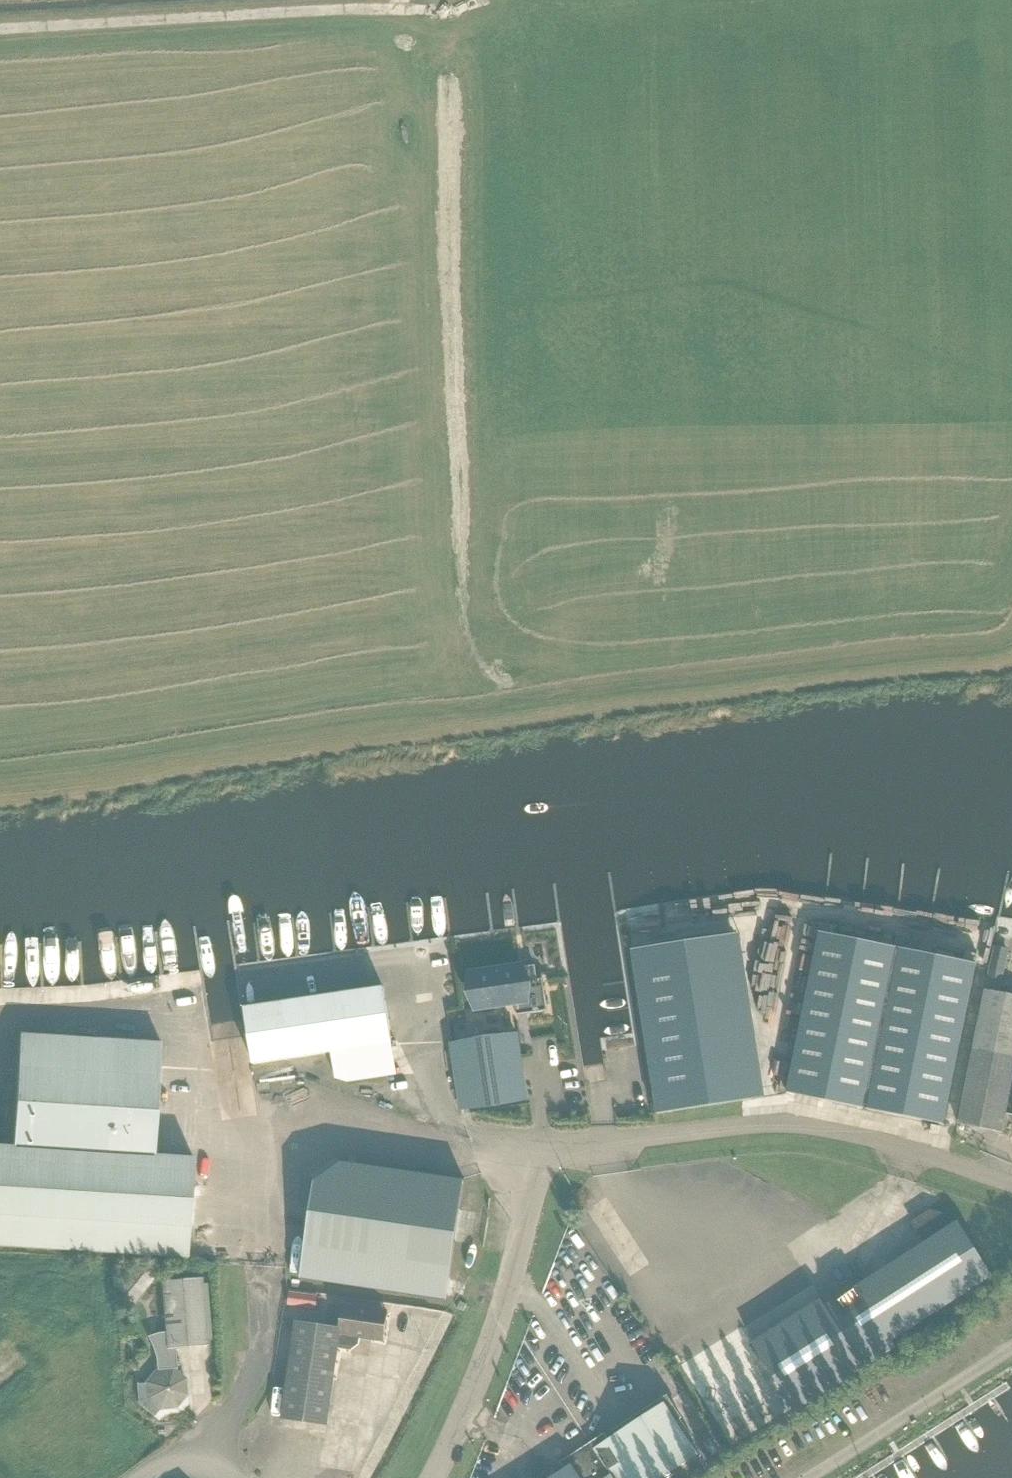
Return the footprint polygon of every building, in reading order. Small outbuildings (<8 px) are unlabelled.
[(976,964),(819,932),(786,1093),(943,1125),(976,964)] [(728,935),(631,950),(657,1114),(752,1099),(753,1099),(728,935)] [(1006,953),(994,950),(985,989),(998,992),(1006,953)] [(535,965),(471,975),(476,1008),(525,1001),(527,1015),(547,1012),(540,966),(535,966),(535,965)] [(203,983),(176,987),(184,1039),(211,1034),(203,983)] [(244,1008),(253,1065),(331,1053),(335,1079),(347,1083),(396,1076),(383,988),(244,1008)] [(1007,1107),(1011,1084),(1011,1081),(1011,996),(985,990),(959,1123),(958,1123),(1002,1132),(1006,1113),(1011,1115),(1011,1108),(1007,1107)] [(160,1043),(19,1035),(12,1147),(0,1146),(0,1247),(187,1258),(193,1158),(153,1156),(160,1043)] [(526,1099),(516,1035),(452,1045),(462,1109),(526,1099)] [(236,1077),(249,1076),(248,1042),(234,1043),(236,1077)] [(464,1181),(341,1163),(314,1183),(300,1278),(447,1300),(464,1181)] [(953,1224),(947,1215),(930,1210),(911,1222),(924,1243),(825,1306),(821,1299),(752,1344),(796,1412),(896,1347),(892,1341),(993,1276),(957,1221),(953,1224)] [(133,1303),(155,1277),(135,1260),(113,1287),(133,1303)] [(201,1278),(161,1282),(165,1331),(167,1349),(175,1349),(207,1346),(201,1278)] [(300,1294),(290,1292),(288,1305),(299,1306),(300,1294)] [(463,1311),(467,1304),(459,1301),(456,1308),(463,1311)] [(340,1328),(337,1348),(351,1350),(359,1344),(360,1337),(382,1340),(387,1311),(343,1305),(340,1328)] [(340,1328),(296,1321),(282,1418),(326,1425),(337,1348),(340,1328)] [(159,1332),(146,1336),(154,1354),(156,1370),(145,1383),(136,1383),(138,1403),(153,1416),(160,1409),(176,1408),(186,1395),(185,1379),(173,1369),(176,1369),(175,1349),(167,1349),(165,1331),(159,1332)] [(590,1443),(613,1477),(662,1477),(682,1465),(698,1455),(665,1404),(608,1441),(604,1435),(590,1443)] [(590,1443),(560,1463),(565,1469),(552,1477),(613,1477),(590,1443)]
